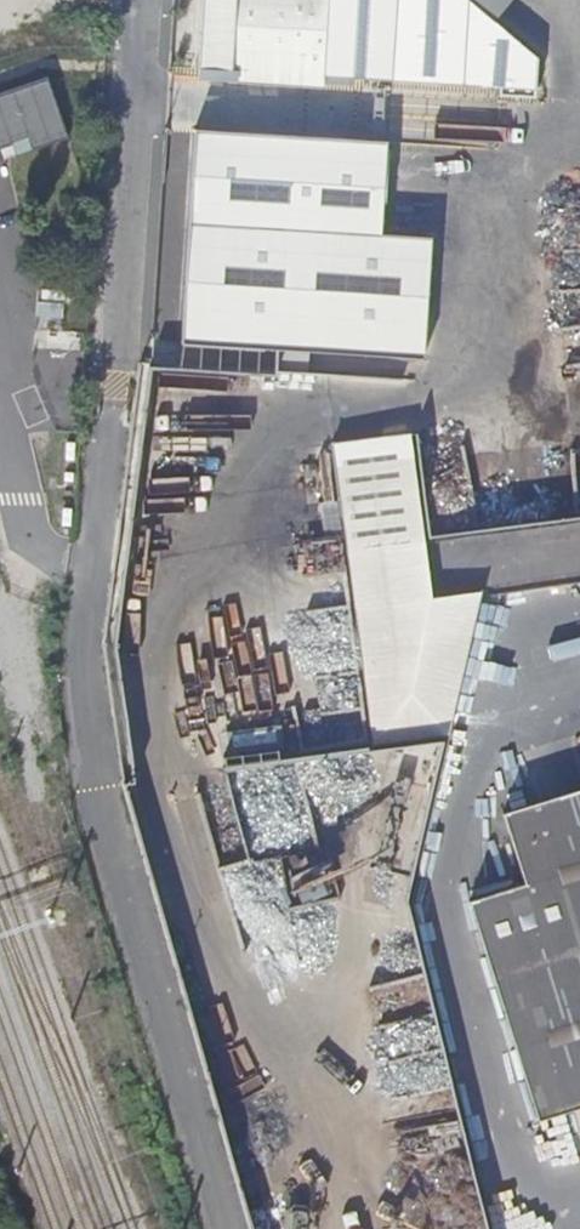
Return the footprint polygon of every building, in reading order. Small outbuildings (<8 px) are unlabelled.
[(197,76),(388,86),(537,97),(539,67),(460,0),(202,0),(197,76)] [(85,43),(59,41),(48,199),(73,201),(85,43)] [(388,86),(197,76),(197,82),(387,93),(388,86)] [(192,138),(184,287),(180,349),(410,363),(419,364),(419,353),(423,303),(428,244),(379,241),(384,148),(192,138)] [(561,473),(551,333),(461,341),(471,481),(561,473)] [(347,559),(355,617),(434,605),(400,385),(320,380),(347,559)] [(355,617),(375,751),(452,739),(484,601),(434,605),(355,617)] [(525,885),(470,902),(536,1123),(579,1110),(579,790),(503,815),(525,885)] [(481,1218),(452,1225),(453,1228),(483,1228),(481,1218)]
